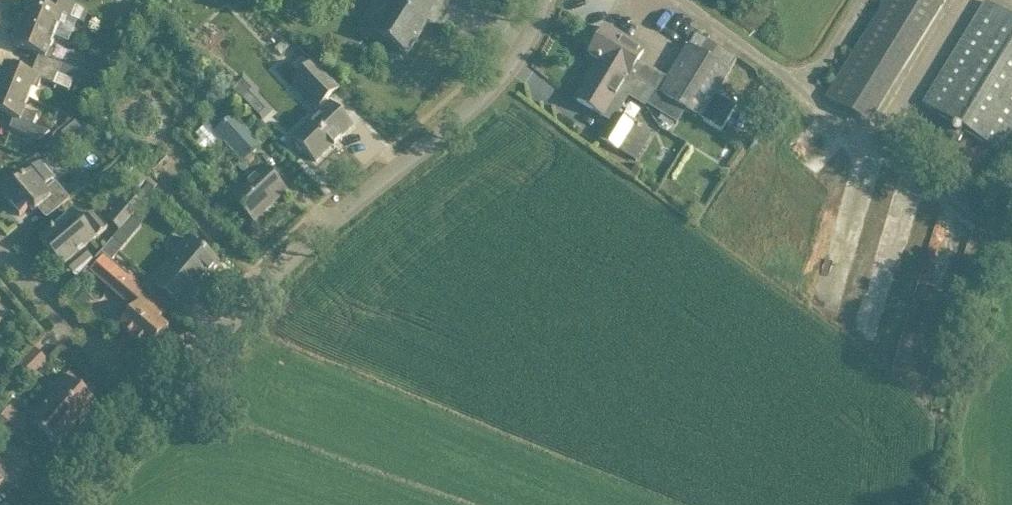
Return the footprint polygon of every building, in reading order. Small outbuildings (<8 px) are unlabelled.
[(443,0),(375,0),(362,20),(375,29),(372,33),(407,55),(443,0)] [(826,98),(862,119),(870,125),(875,117),(944,4),(947,0),(887,0),(826,98)] [(137,1),(131,8),(141,19),(148,12),(137,1)] [(57,6),(55,12),(31,2),(22,24),(56,38),(65,16),(78,22),(83,11),(68,5),(66,10),(57,6)] [(987,2),(924,105),(953,123),(946,134),(959,141),(965,131),(998,151),(1011,128),(1011,18),(987,2)] [(22,24),(13,46),(39,56),(35,66),(71,81),(73,81),(77,71),(62,65),(48,60),(52,51),(47,50),(52,38),(56,39),(56,38),(22,24)] [(606,27),(589,55),(600,62),(654,92),(685,110),(701,120),(703,117),(710,121),(712,119),(717,122),(724,110),(711,103),(720,89),(730,72),(737,61),(696,36),(689,47),(669,80),(643,66),(641,69),(635,66),(637,62),(644,51),(606,27)] [(303,149),(316,162),(352,128),(330,104),(330,105),(325,101),(338,88),(313,63),(300,47),(290,56),(304,72),(293,82),(318,108),(318,107),(323,112),(294,139),(298,143),(296,145),(301,151),(303,149)] [(600,62),(577,101),(594,111),(601,116),(609,120),(598,139),(616,149),(636,161),(651,136),(621,119),(618,117),(630,98),(632,99),(645,107),(654,92),(600,62)] [(71,81),(35,66),(31,76),(6,65),(0,79),(0,88),(27,99),(31,88),(36,90),(40,81),(66,91),(71,81)] [(27,99),(0,88),(0,114),(13,119),(9,129),(39,141),(48,133),(31,126),(35,116),(22,111),(27,99)] [(274,113),(257,96),(247,106),(263,124),(274,113)] [(254,222),(286,192),(265,169),(265,170),(251,155),(260,146),(224,107),(206,123),(242,162),(240,164),(254,180),(233,199),(254,222)] [(75,122),(62,133),(72,145),(85,133),(75,122)] [(69,201),(52,180),(56,177),(43,162),(39,165),(40,166),(14,187),(13,186),(2,195),(20,216),(29,209),(33,213),(38,209),(47,219),(69,201)] [(120,231),(142,205),(131,196),(109,221),(120,231)] [(81,225),(72,214),(41,241),(63,267),(108,229),(95,213),(81,225)] [(177,257),(154,284),(184,310),(201,290),(199,288),(219,264),(189,239),(175,255),(177,257)] [(102,253),(112,261),(123,249),(113,240),(102,253)] [(168,310),(112,261),(102,253),(95,261),(123,283),(114,294),(125,304),(122,305),(117,311),(116,315),(118,320),(122,323),(119,327),(148,352),(169,328),(159,320),(168,310)] [(69,301),(81,311),(92,300),(80,289),(69,301)] [(41,369),(41,370),(48,363),(34,351),(19,367),(31,379),(41,369)] [(66,376),(56,388),(60,392),(31,425),(57,447),(77,423),(80,426),(98,404),(66,376)] [(14,428),(26,439),(32,432),(23,425),(26,421),(9,407),(1,417),(14,428)] [(8,435),(14,428),(1,417),(0,418),(0,428),(8,435)] [(8,435),(21,445),(26,439),(14,428),(8,435)] [(1,470),(4,466),(0,463),(0,489),(10,477),(1,470)]
